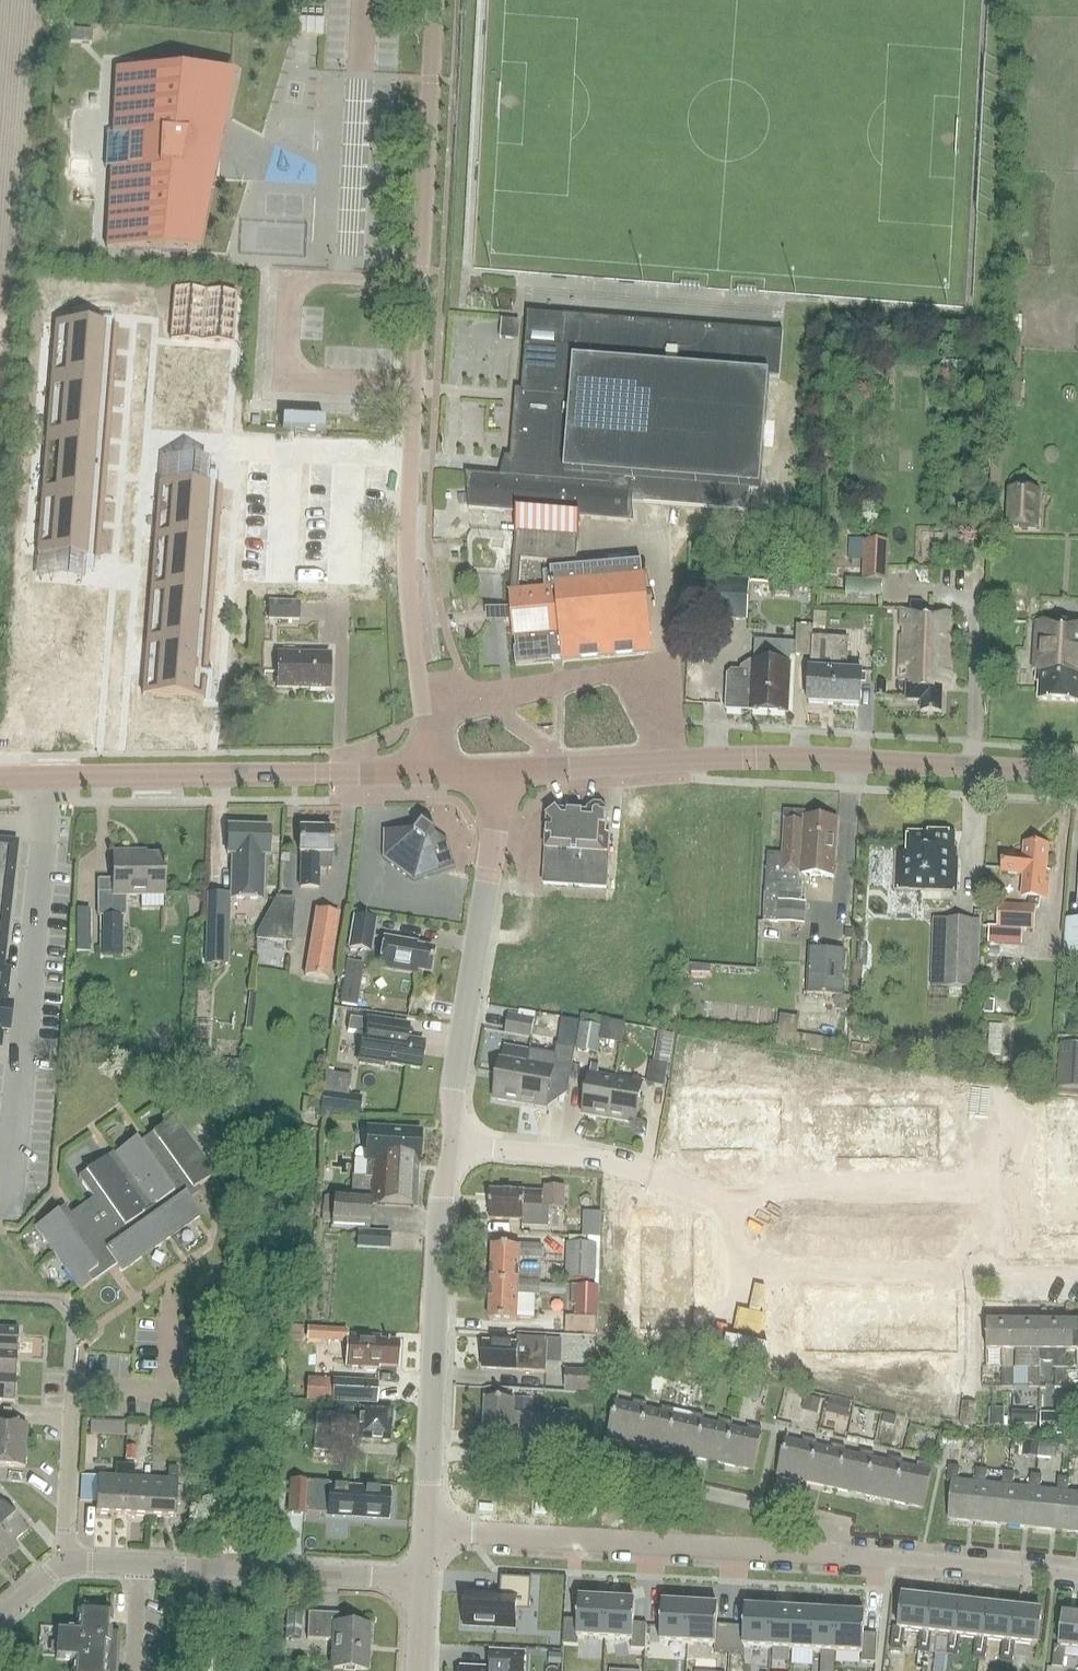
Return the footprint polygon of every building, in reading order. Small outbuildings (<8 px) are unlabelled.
[(297,18),(296,35),(322,37),(323,19),(297,18)] [(78,37),(99,38),(100,25),(78,24),(78,37)] [(210,180),(224,113),(231,75),(198,73),(179,69),(178,72),(116,68),(112,134),(106,134),(104,167),(110,168),(106,248),(195,253),(210,180)] [(174,288),(171,337),(232,342),(236,292),(174,288)] [(503,321),(503,320),(501,320),(500,339),(501,339),(501,338),(513,339),(514,321),(503,321)] [(55,321),(37,555),(57,557),(57,564),(76,566),(77,558),(98,560),(117,326),(55,321)] [(627,480),(630,486),(631,500),(748,509),(749,488),(760,489),(769,377),(777,378),(781,340),(564,321),(562,351),(531,348),(528,391),(517,390),(511,458),(506,458),(501,476),(608,484),(608,476),(621,477),(627,480)] [(631,500),(630,486),(627,480),(621,477),(608,476),(608,484),(501,476),(465,473),(468,509),(516,513),(510,591),(509,592),(516,663),(652,651),(644,563),(576,569),(579,518),(633,522),(631,500)] [(159,482),(142,695),(203,700),(220,488),(199,486),(200,478),(180,477),(179,484),(159,482)] [(1006,489),(1004,528),(1039,530),(1040,490),(1006,489)] [(961,532),(948,532),(948,548),(960,549),(961,532)] [(863,567),(862,580),(882,581),(883,568),(863,567)] [(706,618),(747,620),(750,579),(709,577),(706,618)] [(299,601),(268,600),(268,618),(299,619),(299,601)] [(905,681),(905,700),(921,700),(921,710),(940,711),(940,687),(949,687),(951,614),(930,614),(930,610),(899,609),(898,681),(905,681)] [(826,612),(814,612),(814,626),(825,626),(826,612)] [(1037,622),(1034,668),(1037,668),(1036,681),(1040,681),(1039,699),(1077,701),(1077,625),(1037,622)] [(788,655),(799,656),(801,625),(796,624),(795,642),(754,641),(752,671),(731,670),(726,675),(724,708),(784,711),(788,655)] [(801,625),(799,656),(810,657),(810,670),(809,670),(807,704),(860,707),(861,672),(845,671),(847,639),(811,637),(812,625),(801,625)] [(276,687),(329,688),(330,654),(277,653),(276,687)] [(885,696),(886,683),(876,682),(875,696),(885,696)] [(606,887),(609,835),(605,835),(606,812),(601,806),(594,805),(588,810),(588,813),(556,811),(548,818),(546,849),(547,849),(545,883),(606,887)] [(764,892),(763,921),(767,921),(804,923),(805,902),(801,902),(803,875),(834,877),(837,819),(805,818),(805,815),(785,813),(783,855),(770,854),(767,854),(767,868),(766,868),(765,892),(764,892)] [(384,831),(383,859),(414,882),(456,868),(447,841),(423,823),(417,831),(384,831)] [(227,826),(227,854),(232,854),(231,898),(261,899),(263,855),(269,856),(269,827),(227,826)] [(318,888),(318,878),(318,868),(331,869),(332,829),(299,829),(299,852),(303,852),(302,887),(318,888)] [(894,889),(918,889),(956,891),(957,857),(953,857),(954,834),(922,833),(922,834),(907,833),(907,852),(895,852),(894,889)] [(15,843),(0,842),(0,977),(15,843)] [(1022,895),(1029,896),(1028,906),(1001,904),(999,927),(1033,929),(1034,907),(1038,907),(1039,897),(1047,897),(1049,873),(1046,872),(1048,846),(1029,845),(1028,857),(1003,854),(1002,872),(1024,875),(1022,895)] [(122,953),(122,914),(126,914),(125,893),(163,893),(163,855),(132,855),(132,852),(114,852),(114,879),(98,879),(98,914),(99,914),(99,953),(122,953)] [(292,939),(294,896),(265,895),(263,938),(292,939)] [(90,909),(75,909),(74,952),(90,952),(90,909)] [(328,978),(339,913),(314,909),(304,975),(328,978)] [(376,918),(353,915),(348,948),(371,951),(376,918)] [(980,920),(932,918),(930,987),(978,988),(980,920)] [(1065,919),(1063,955),(1077,956),(1077,920),(1065,919)] [(1022,929),(989,927),(988,938),(1021,941),(1022,929)] [(416,943),(383,937),(378,967),(416,974),(417,970),(428,972),(433,949),(415,946),(416,943)] [(841,995),(844,951),(810,949),(808,994),(833,995),(841,995)] [(358,962),(347,960),(344,977),(356,979),(358,962)] [(711,966),(691,966),(691,979),(711,979),(711,966)] [(509,1012),(504,1033),(531,1038),(535,1018),(509,1012)] [(797,1034),(799,1018),(779,1015),(776,1046),(821,1051),(822,1037),(797,1034)] [(408,1026),(395,1023),(369,1019),(367,1031),(361,1031),(356,1063),(384,1068),(384,1063),(419,1069),(423,1042),(406,1039),(408,1026)] [(602,1026),(579,1023),(576,1050),(598,1053),(602,1026)] [(990,1023),(989,1052),(1003,1053),(1005,1023),(990,1023)] [(646,1083),(664,1086),(673,1035),(654,1032),(646,1083)] [(697,1038),(697,1052),(707,1052),(707,1038),(697,1038)] [(707,1038),(707,1052),(717,1052),(717,1038),(707,1038)] [(570,1083),(576,1047),(557,1044),(555,1054),(530,1049),(527,1063),(520,1104),(547,1109),(552,1080),(570,1083)] [(1077,1090),(1077,1046),(1059,1044),(1056,1088),(1077,1090)] [(744,1051),(744,1065),(754,1065),(754,1051),(744,1051)] [(754,1051),(754,1065),(764,1065),(764,1051),(754,1051)] [(520,1104),(527,1063),(501,1059),(494,1100),(520,1104)] [(830,1061),(830,1074),(840,1074),(840,1061),(830,1061)] [(840,1061),(840,1074),(850,1074),(850,1061),(840,1061)] [(611,1120),(618,1079),(598,1075),(599,1066),(591,1064),(583,1115),(611,1120)] [(878,1065),(878,1078),(888,1078),(888,1065),(878,1065)] [(902,1065),(902,1078),(912,1078),(912,1065),(902,1065)] [(912,1065),(912,1078),(922,1078),(922,1065),(912,1065)] [(611,1120),(636,1124),(643,1083),(618,1079),(611,1120)] [(332,1112),(358,1115),(361,1097),(322,1091),(318,1118),(331,1120),(332,1112)] [(683,1095),(683,1141),(707,1141),(707,1095),(683,1095)] [(707,1095),(707,1141),(731,1141),(731,1095),(707,1095)] [(731,1095),(731,1141),(754,1141),(754,1095),(731,1095)] [(754,1095),(754,1141),(779,1141),(779,1095),(754,1095)] [(318,1116),(320,1099),(303,1097),(301,1114),(318,1116)] [(816,1102),(816,1148),(840,1148),(840,1102),(816,1102)] [(840,1102),(840,1148),(864,1148),(864,1102),(840,1102)] [(864,1102),(864,1148),(887,1148),(887,1102),(864,1102)] [(887,1102),(887,1148),(911,1148),(911,1102),(887,1102)] [(911,1102),(911,1148),(935,1148),(935,1102),(911,1102)] [(1049,1136),(1077,1137),(1077,1113),(1050,1112),(1049,1136)] [(200,1215),(186,1194),(213,1174),(173,1118),(151,1133),(152,1134),(139,1143),(135,1138),(107,1158),(106,1156),(77,1176),(92,1198),(69,1214),(64,1206),(35,1227),(80,1291),(91,1283),(86,1275),(104,1263),(104,1262),(110,1257),(121,1272),(200,1215)] [(369,1204),(376,1204),(416,1206),(420,1129),(367,1127),(365,1161),(355,1160),(354,1174),(353,1199),(334,1198),(332,1224),(369,1225),(369,1204)] [(1049,1160),(1077,1160),(1077,1137),(1049,1136),(1049,1160)] [(1048,1183),(1077,1184),(1077,1160),(1049,1160),(1048,1183)] [(1048,1207),(1077,1208),(1077,1184),(1048,1183),(1048,1207)] [(544,1186),(543,1208),(546,1208),(548,1208),(560,1209),(565,1209),(566,1187),(560,1186),(546,1186),(544,1186)] [(491,1191),(490,1219),(523,1220),(523,1228),(547,1229),(548,1208),(546,1208),(543,1208),(543,1192),(491,1191)] [(1047,1231),(1077,1232),(1077,1208),(1048,1207),(1047,1231)] [(645,1227),(644,1251),(690,1252),(691,1228),(645,1227)] [(356,1247),(389,1249),(390,1232),(357,1230),(356,1247)] [(612,1240),(612,1251),(626,1251),(626,1241),(612,1240)] [(597,1245),(566,1244),(564,1279),(595,1280),(597,1245)] [(492,1280),(519,1281),(520,1257),(542,1258),(542,1245),(521,1245),(521,1247),(494,1246),(492,1280)] [(612,1251),(612,1261),(626,1261),(626,1251),(612,1251)] [(644,1251),(644,1275),(690,1276),(690,1252),(644,1251)] [(644,1275),(643,1298),(689,1299),(690,1276),(644,1275)] [(541,1282),(519,1281),(492,1280),(491,1322),(517,1323),(518,1294),(540,1295),(541,1282)] [(565,1314),(564,1332),(597,1333),(598,1310),(599,1286),(588,1285),(588,1301),(585,1301),(584,1315),(565,1314)] [(604,1288),(604,1298),(617,1298),(617,1288),(604,1288)] [(604,1298),(603,1308),(617,1308),(617,1298),(604,1298)] [(643,1298),(643,1323),(689,1324),(689,1299),(643,1298)] [(807,1301),(807,1347),(836,1347),(836,1301),(807,1301)] [(836,1301),(836,1347),(865,1347),(865,1301),(836,1301)] [(865,1301),(865,1347),(894,1347),(894,1301),(865,1301)] [(894,1301),(894,1347),(923,1347),(923,1301),(894,1301)] [(923,1301),(923,1347),(953,1347),(953,1301),(923,1301)] [(1014,1388),(1014,1350),(1014,1322),(988,1322),(988,1350),(1003,1350),(1003,1388),(1014,1388)] [(1040,1388),(1040,1363),(1041,1323),(1014,1322),(1014,1350),(1030,1350),(1030,1388),(1040,1388)] [(1067,1350),(1067,1323),(1041,1323),(1040,1363),(1055,1363),(1055,1389),(1067,1389),(1067,1368),(1067,1350)] [(1067,1323),(1067,1350),(1077,1350),(1077,1369),(1077,1323),(1067,1323)] [(16,1353),(17,1329),(0,1328),(0,1352),(16,1353)] [(398,1366),(398,1341),(387,1341),(387,1335),(354,1335),(354,1330),(331,1329),(331,1339),(346,1339),(346,1366),(364,1366),(366,1372),(373,1372),(375,1365),(398,1366)] [(516,1343),(485,1341),(483,1368),(545,1371),(547,1339),(517,1337),(516,1343)] [(16,1353),(0,1352),(0,1376),(15,1377),(16,1353)] [(826,1367),(826,1380),(836,1380),(836,1367),(826,1367)] [(595,1392),(595,1372),(567,1372),(567,1391),(595,1392)] [(855,1389),(865,1389),(865,1375),(855,1375),(855,1389)] [(865,1389),(875,1389),(875,1375),(865,1375),(865,1389)] [(15,1377),(0,1376),(0,1400),(13,1401),(15,1377)] [(306,1400),(336,1402),(361,1403),(376,1404),(377,1381),(307,1378),(306,1400)] [(762,1387),(748,1384),(745,1397),(759,1401),(762,1387)] [(553,1433),(553,1415),(540,1415),(540,1416),(521,1415),(521,1413),(515,1413),(515,1398),(486,1398),(485,1434),(520,1435),(521,1432),(553,1433)] [(637,1445),(645,1408),(646,1403),(635,1401),(634,1405),(617,1402),(609,1439),(637,1445)] [(913,1401),(913,1414),(923,1414),(923,1401),(913,1401)] [(923,1414),(933,1414),(933,1401),(923,1401),(923,1414)] [(361,1403),(336,1402),(335,1413),(316,1412),(315,1450),(337,1451),(338,1434),(358,1435),(358,1439),(390,1441),(392,1409),(361,1407),(361,1403)] [(976,1405),(962,1403),(959,1427),(973,1429),(976,1405)] [(662,1412),(645,1408),(637,1445),(667,1452),(675,1415),(676,1410),(663,1407),(662,1412)] [(1004,1408),(989,1408),(989,1430),(1003,1430),(1004,1408)] [(555,1410),(555,1433),(570,1433),(570,1411),(555,1410)] [(675,1415),(667,1452),(695,1458),(703,1421),(704,1416),(692,1413),(691,1418),(675,1415)] [(1041,1413),(1040,1434),(1066,1435),(1067,1414),(1041,1413)] [(719,1424),(703,1421),(695,1458),(724,1464),(732,1427),(733,1422),(720,1419),(719,1424)] [(25,1445),(26,1424),(0,1422),(0,1444),(25,1445)] [(732,1427),(724,1464),(753,1471),(761,1434),(762,1429),(749,1426),(748,1431),(732,1427)] [(807,1482),(816,1446),(817,1441),(804,1438),(803,1443),(786,1439),(778,1476),(807,1482)] [(1025,1441),(1013,1440),(1012,1451),(1024,1451),(1025,1441)] [(572,1443),(571,1452),(589,1456),(591,1447),(572,1443)] [(0,1444),(0,1466),(24,1467),(25,1445),(0,1444)] [(832,1449),(816,1446),(807,1482),(837,1489),(845,1452),(846,1447),(833,1444),(832,1449)] [(1038,1444),(1037,1457),(1055,1459),(1057,1446),(1038,1444)] [(126,1447),(125,1460),(136,1461),(137,1447),(135,1447),(126,1447)] [(860,1456),(845,1452),(837,1489),(865,1495),(874,1459),(875,1453),(862,1450),(860,1456)] [(889,1462),(874,1459),(865,1495),(894,1502),(902,1465),(903,1460),(890,1456),(889,1462)] [(121,1515),(124,1464),(115,1463),(114,1477),(97,1476),(95,1513),(121,1515)] [(918,1468),(902,1465),(894,1502),(923,1508),(931,1471),(933,1466),(919,1463),(918,1468)] [(124,1464),(121,1515),(148,1516),(150,1479),(133,1478),(134,1464),(124,1464)] [(167,1480),(150,1479),(148,1516),(175,1518),(177,1467),(168,1466),(167,1480)] [(972,1521),(976,1482),(959,1480),(960,1467),(950,1466),(948,1482),(952,1482),(949,1518),(972,1521)] [(977,1469),(976,1482),(972,1521),(999,1523),(1003,1485),(986,1483),(987,1470),(977,1469)] [(1003,1485),(999,1523),(1027,1526),(1031,1487),(1013,1486),(1015,1473),(1004,1472),(1003,1485)] [(1032,1475),(1031,1487),(1027,1526),(1054,1529),(1058,1490),(1041,1488),(1042,1476),(1032,1475)] [(1054,1529),(1077,1531),(1077,1492),(1068,1491),(1070,1479),(1060,1478),(1058,1490),(1054,1529)] [(290,1480),(289,1513),(307,1514),(307,1512),(328,1514),(328,1515),(384,1518),(389,1519),(391,1490),(330,1487),(330,1483),(290,1480)] [(8,1555),(18,1547),(13,1541),(26,1530),(0,1499),(0,1545),(8,1555)] [(8,1555),(0,1545),(0,1562),(8,1555)] [(466,1594),(464,1625),(515,1628),(516,1611),(529,1611),(531,1579),(501,1577),(500,1596),(466,1594)] [(894,1629),(892,1648),(902,1649),(905,1630),(922,1632),(927,1632),(931,1599),(903,1596),(899,1629),(894,1629)] [(565,1620),(563,1645),(578,1646),(578,1638),(605,1640),(607,1600),(579,1599),(578,1621),(565,1620)] [(922,1632),(920,1651),(930,1652),(932,1633),(949,1635),(955,1635),(959,1602),(931,1599),(927,1632),(922,1632)] [(607,1600),(605,1640),(631,1641),(631,1648),(645,1649),(646,1624),(633,1624),(635,1602),(607,1600)] [(949,1635),(947,1654),(957,1655),(959,1636),(977,1638),(982,1638),(986,1605),(959,1602),(955,1635),(949,1635)] [(662,1603),(660,1643),(688,1644),(690,1605),(662,1603)] [(690,1605),(688,1644),(714,1646),(714,1653),(729,1653),(730,1627),(716,1626),(718,1606),(690,1605)] [(977,1638),(975,1657),(985,1659),(987,1639),(1005,1641),(1010,1641),(1013,1608),(986,1605),(982,1638),(977,1638)] [(730,1627),(729,1653),(743,1654),(744,1647),(770,1649),(773,1609),(745,1608),(744,1627),(730,1627)] [(1005,1641),(1002,1661),(1013,1662),(1015,1642),(1038,1645),(1041,1611),(1013,1608),(1010,1641),(1005,1641)] [(773,1609),(770,1649),(792,1650),(794,1610),(773,1609)] [(287,1610),(286,1638),(300,1639),(301,1611),(287,1610)] [(794,1610),(792,1650),(813,1651),(815,1612),(794,1610)] [(119,1633),(109,1632),(110,1613),(78,1611),(77,1628),(57,1627),(55,1660),(72,1661),(72,1670),(117,1670),(119,1633)] [(815,1612),(813,1651),(835,1652),(837,1613),(815,1612)] [(367,1669),(369,1625),(338,1624),(338,1614),(309,1613),(308,1639),(334,1640),(333,1668),(367,1669)] [(837,1613),(835,1652),(862,1654),(861,1663),(876,1663),(877,1635),(864,1634),(865,1614),(837,1613)] [(1053,1666),(1063,1667),(1065,1648),(1077,1649),(1077,1615),(1064,1614),(1061,1646),(1055,1645),(1053,1666)] [(453,1670),(518,1670),(519,1653),(485,1651),(484,1669),(456,1667),(456,1669),(453,1669),(453,1670)]
